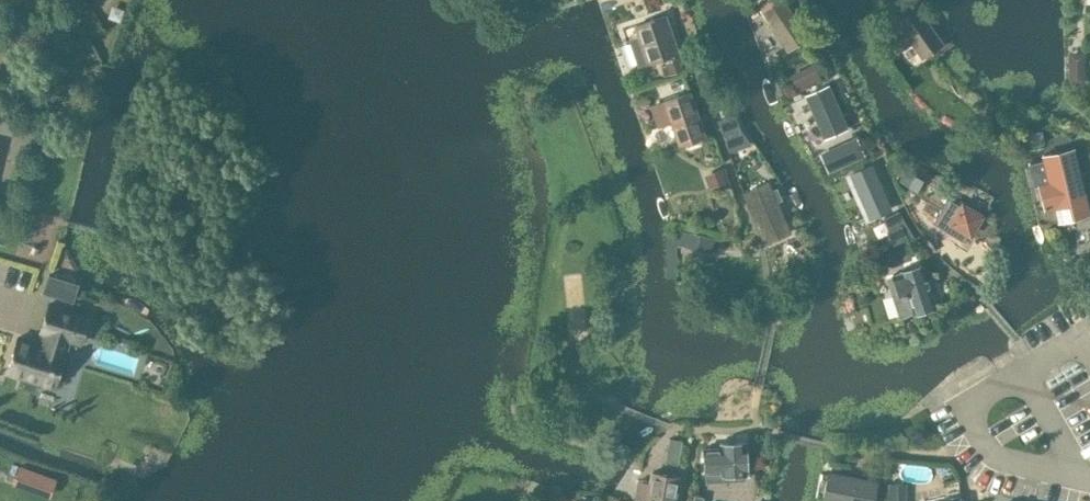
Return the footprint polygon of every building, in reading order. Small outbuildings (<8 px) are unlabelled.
[(807,35),(783,0),(777,0),(763,10),(787,48),(797,42),(807,35)] [(945,43),(917,3),(894,18),(896,20),(887,26),(902,49),(911,43),(922,58),(945,43)] [(638,25),(650,60),(679,50),(667,15),(638,25)] [(681,58),(661,65),(664,74),(684,68),(681,58)] [(1085,64),(1069,64),(1069,83),(1085,83),(1085,64)] [(810,70),(808,76),(812,82),(822,78),(817,67),(810,70)] [(848,127),(829,82),(805,92),(824,138),(848,127)] [(706,134),(692,92),(667,101),(681,142),(706,134)] [(988,99),(984,114),(996,118),(1001,102),(988,99)] [(732,116),(718,121),(723,136),(737,131),(732,116)] [(1043,142),(1041,129),(1028,132),(1030,144),(1043,142)] [(865,155),(857,137),(839,145),(848,163),(865,155)] [(1043,158),(1028,161),(1033,185),(1037,184),(1043,209),(1055,207),(1059,221),(1089,214),(1073,147),(1043,154),(1043,158)] [(893,208),(874,162),(848,172),(868,219),(893,208)] [(909,185),(909,186),(916,191),(923,179),(916,175),(909,185)] [(770,181),(746,192),(766,241),(791,230),(770,181)] [(932,222),(964,241),(969,234),(971,235),(983,215),(962,203),(961,205),(948,197),(932,222)] [(908,237),(901,223),(886,230),(893,244),(908,237)] [(730,244),(705,235),(693,265),(719,274),(730,244)] [(900,250),(887,254),(888,255),(890,265),(891,266),(904,262),(904,261),(900,250)] [(1072,265),(1074,276),(1089,273),(1089,261),(1072,265)] [(901,271),(893,274),(900,295),(906,293),(913,313),(936,306),(922,262),(900,269),(901,271)] [(44,291),(73,300),(78,283),(49,274),(44,291)] [(7,371),(22,375),(19,385),(35,390),(38,380),(55,386),(57,379),(63,381),(69,360),(64,358),(66,352),(64,351),(68,338),(82,343),(90,316),(49,303),(41,329),(51,333),(47,346),(17,337),(7,371)] [(669,438),(667,450),(680,452),(682,440),(669,438)] [(721,447),(704,448),(705,471),(722,471),(722,473),(746,472),(746,470),(747,469),(746,446),(745,446),(744,441),(721,442),(721,447)] [(20,465),(13,483),(33,491),(40,472),(20,465)] [(645,500),(672,500),(676,476),(649,472),(645,500)] [(835,472),(830,499),(839,500),(873,500),(878,481),(835,472)] [(906,483),(888,483),(888,500),(906,500),(906,483)]
